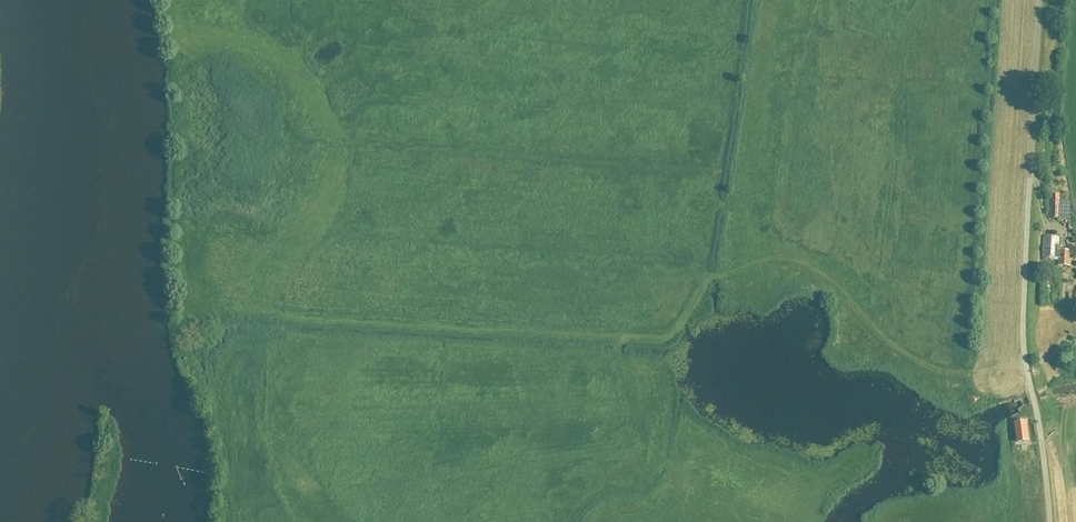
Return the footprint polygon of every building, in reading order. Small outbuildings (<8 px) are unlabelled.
[(1050,194),(1050,206),(1049,219),(1059,220),(1060,206),(1061,195),(1050,194)] [(1058,238),(1044,237),(1043,260),(1058,260),(1058,266),(1070,267),(1071,252),(1057,251),(1058,238)] [(1028,441),(1025,422),(1014,423),(1017,443),(1028,441)]
